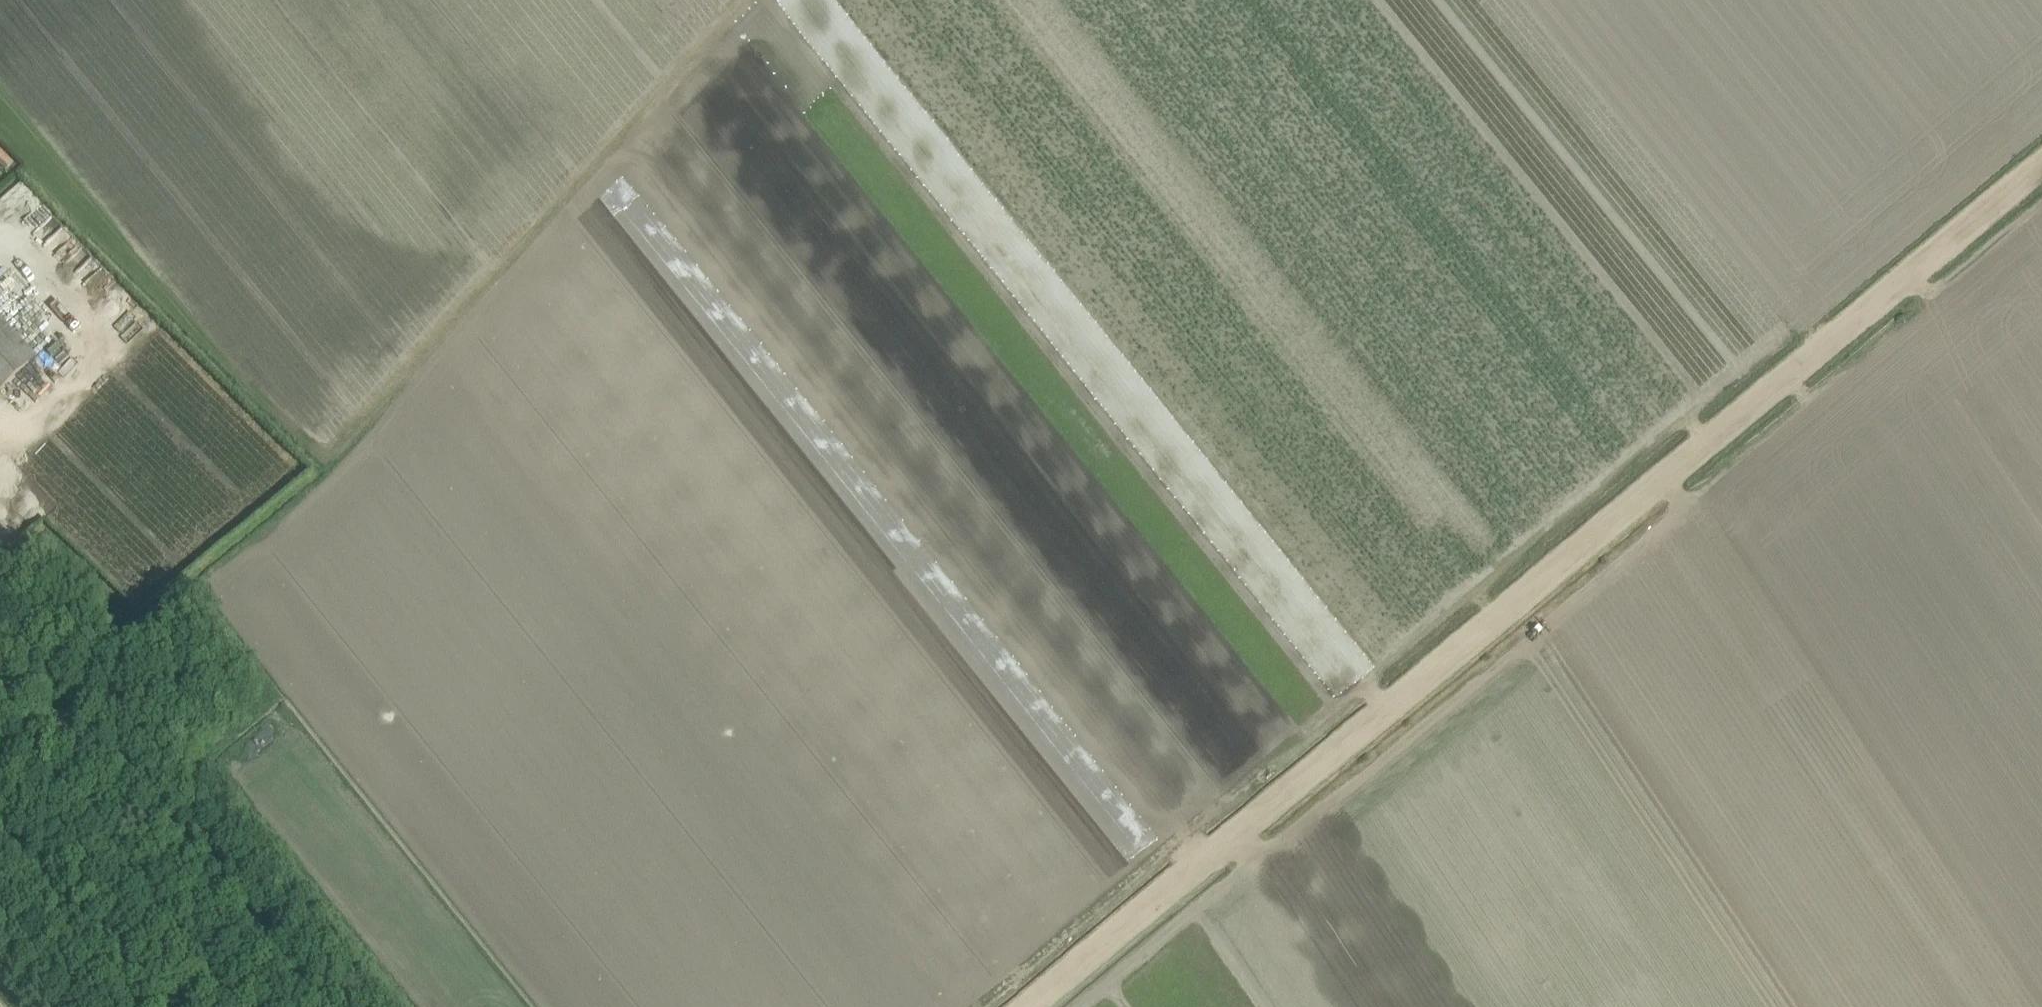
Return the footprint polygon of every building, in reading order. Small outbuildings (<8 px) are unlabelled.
[(35,357),(0,319),(0,389),(35,357)]
